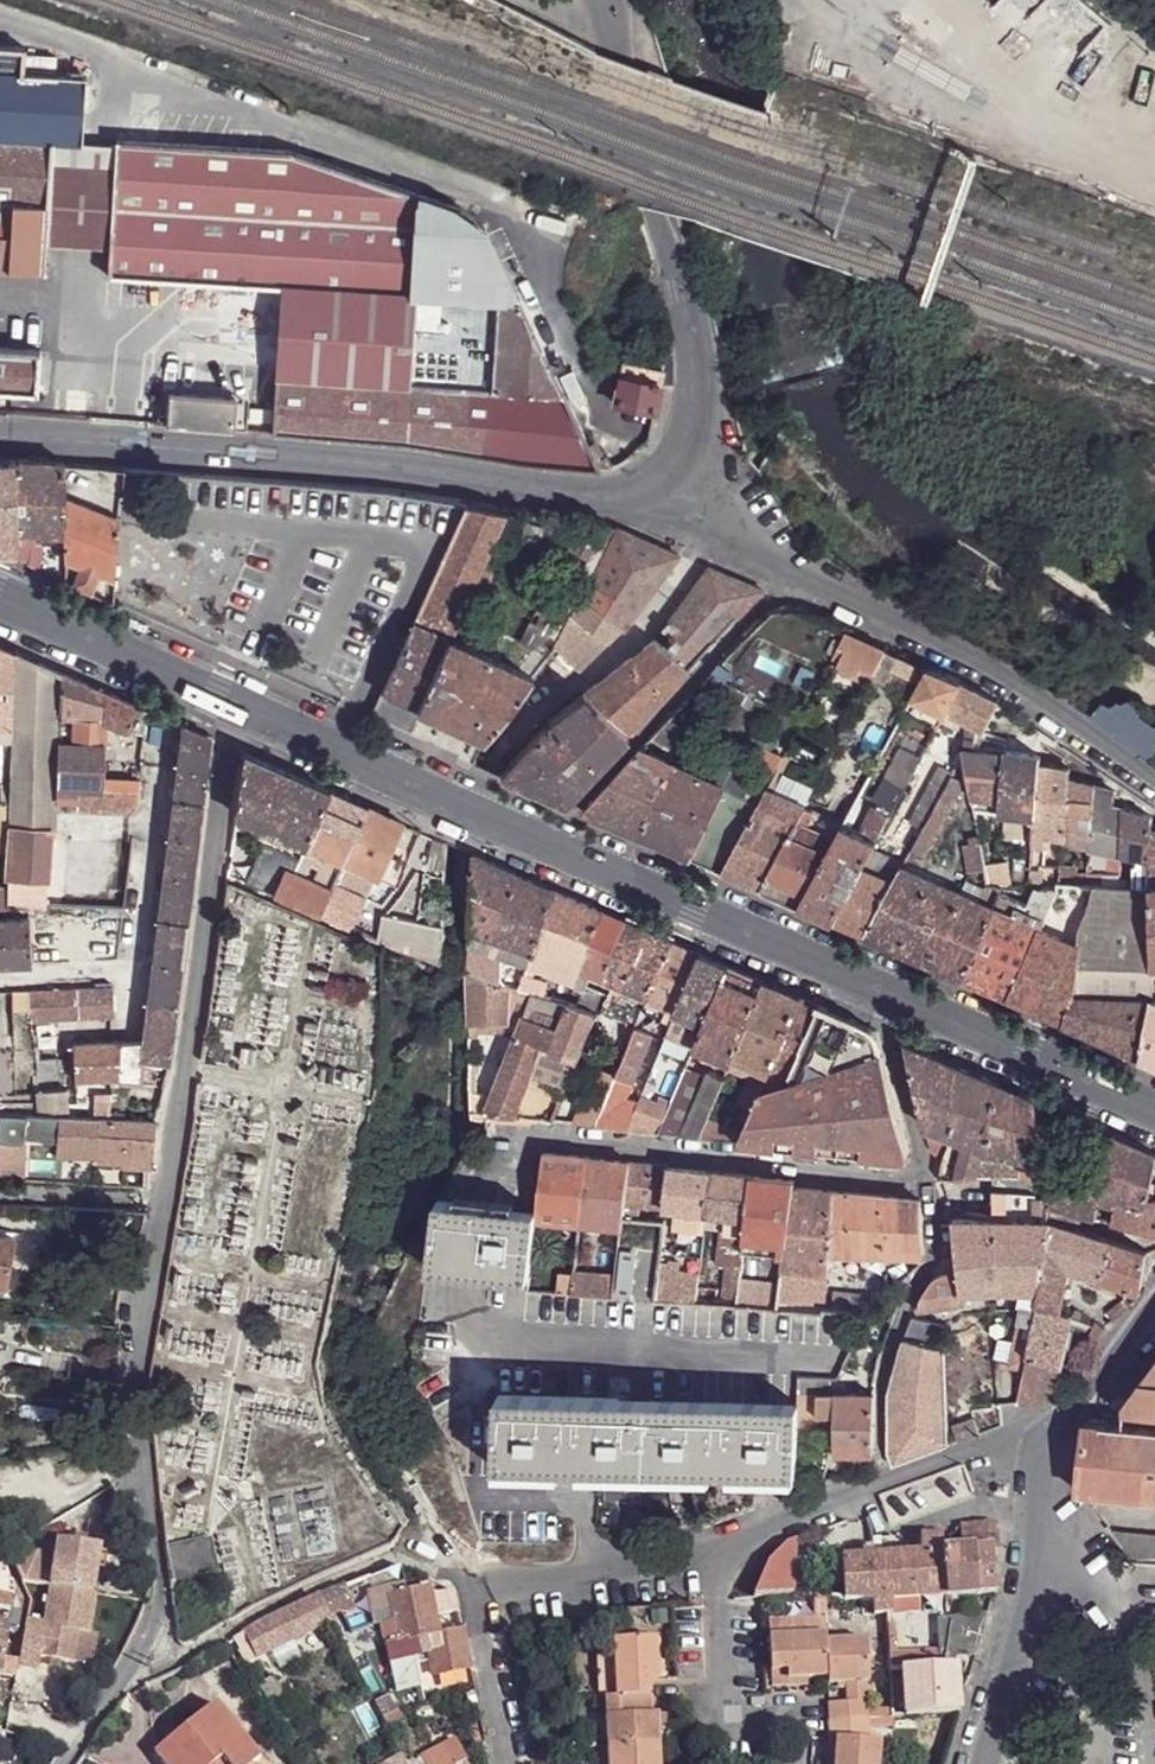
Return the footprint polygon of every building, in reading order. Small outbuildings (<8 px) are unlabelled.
[(37,274),(40,274),(42,245),(50,142),(79,145),(84,77),(19,72),(21,48),(0,46),(0,271),(37,274)] [(79,145),(50,142),(42,245),(105,251),(103,278),(106,278),(278,288),(494,302),(520,304),(483,228),(458,208),(288,153),(115,140),(114,149),(79,145)] [(32,351),(37,274),(0,271),(0,349),(32,351)] [(278,288),(272,373),(487,388),(494,302),(278,288)] [(494,302),(487,388),(564,393),(520,304),(494,302)] [(33,399),(35,352),(32,351),(0,349),(0,397),(33,399)] [(623,363),(620,380),(659,388),(663,372),(623,363)] [(599,467),(564,393),(487,388),(272,373),(271,386),(267,433),(384,440),(520,463),(599,467)] [(655,412),(659,388),(620,380),(615,404),(655,412)] [(165,392),(162,425),(229,430),(230,397),(165,392)] [(62,412),(83,415),(83,394),(63,393),(62,412)] [(17,505),(17,459),(0,461),(0,506),(17,505)] [(64,463),(17,459),(17,505),(17,517),(18,531),(39,531),(40,534),(66,533),(65,497),(64,486),(64,463)] [(117,500),(118,466),(88,465),(86,499),(117,500)] [(420,493),(401,491),(397,503),(418,506),(420,493)] [(120,519),(65,497),(66,533),(65,541),(67,559),(115,579),(120,519)] [(506,507),(467,501),(414,621),(449,637),(455,623),(460,613),(486,554),(491,542),(506,507)] [(0,506),(0,517),(17,517),(17,505),(0,506)] [(0,517),(0,552),(17,552),(18,552),(18,541),(18,531),(17,517),(0,517)] [(545,522),(526,517),(521,534),(540,539),(545,522)] [(605,523),(595,522),(580,551),(590,556),(605,523)] [(678,553),(618,528),(582,601),(556,648),(579,671),(622,629),(623,630),(678,553)] [(39,531),(18,531),(18,541),(39,541),(40,534),(39,531)] [(66,533),(40,534),(39,541),(65,541),(66,533)] [(504,548),(491,542),(486,554),(499,559),(504,548)] [(581,574),(586,563),(576,558),(571,569),(581,574)] [(115,579),(67,559),(67,580),(114,601),(115,579)] [(708,566),(654,639),(686,671),(762,589),(708,566)] [(558,594),(545,585),(537,600),(539,601),(521,639),(534,645),(558,594)] [(449,637),(414,621),(383,692),(418,708),(449,637)] [(886,645),(846,627),(833,654),(840,657),(838,663),(840,665),(840,668),(852,673),(854,670),(857,672),(860,666),(874,672),(886,645)] [(534,675),(449,637),(418,708),(419,709),(486,738),(534,675)] [(686,671),(654,639),(590,689),(583,694),(626,735),(686,671)] [(0,644),(0,721),(14,721),(16,651),(0,644)] [(929,666),(898,652),(886,645),(874,672),(885,676),(890,667),(920,681),(929,666)] [(63,672),(16,651),(14,721),(13,736),(12,776),(44,776),(59,777),(60,741),(61,707),(63,672)] [(720,662),(711,671),(721,681),(724,682),(731,672),(720,662)] [(929,666),(920,681),(910,699),(942,715),(944,710),(960,682),(960,680),(929,666)] [(104,780),(107,721),(128,730),(138,706),(63,672),(61,707),(60,741),(59,777),(59,787),(103,790),(104,780)] [(997,701),(960,682),(944,710),(965,721),(977,726),(983,729),(997,701)] [(383,692),(372,716),(408,733),(419,709),(418,708),(383,692)] [(626,735),(583,694),(547,721),(500,773),(564,802),(626,735)] [(1154,749),(1154,722),(1147,720),(1135,702),(1100,699),(1092,715),(1149,758),(1154,749)] [(13,736),(14,721),(0,721),(0,736),(13,736)] [(977,726),(965,721),(964,749),(974,750),(977,726)] [(428,726),(418,722),(413,733),(423,738),(428,726)] [(184,725),(175,798),(204,802),(213,738),(184,725)] [(752,772),(686,744),(674,765),(725,787),(740,792),(752,772)] [(673,763),(641,747),(585,811),(641,836),(673,763)] [(764,747),(752,772),(769,780),(782,755),(764,747)] [(922,810),(931,815),(952,776),(963,754),(949,748),(919,808),(922,810)] [(974,750),(964,749),(964,752),(972,796),(1000,799),(1003,752),(974,750)] [(1039,755),(1003,750),(1003,752),(1000,799),(998,813),(1004,814),(1035,819),(1039,763),(1039,755)] [(329,789),(244,752),(242,772),(236,813),(305,844),(329,789)] [(674,765),(673,763),(641,836),(693,859),(725,787),(674,765)] [(1068,766),(1039,763),(1035,819),(1034,830),(1047,830),(1064,832),(1067,777),(1068,766)] [(769,780),(752,772),(740,792),(758,802),(766,787),(769,780)] [(775,791),(790,797),(798,780),(784,774),(775,791)] [(12,801),(11,824),(10,837),(9,853),(8,878),(7,894),(7,906),(7,907),(48,909),(49,881),(51,834),(51,827),(57,828),(58,810),(58,798),(44,798),(44,776),(12,776),(12,801)] [(59,777),(44,776),(44,798),(58,798),(59,787),(59,777)] [(965,783),(952,776),(931,815),(928,821),(912,850),(926,858),(965,783)] [(1064,840),(1092,845),(1095,784),(1067,777),(1064,832),(1064,840)] [(798,780),(790,797),(806,803),(814,787),(798,779),(798,780)] [(141,781),(104,780),(103,790),(59,787),(58,798),(58,810),(129,813),(138,803),(141,781)] [(0,781),(0,837),(10,837),(11,824),(12,801),(2,801),(3,782),(0,781)] [(1114,790),(1095,784),(1092,845),(1091,848),(1122,853),(1123,807),(1112,805),(1114,790)] [(740,792),(725,787),(693,859),(724,872),(758,802),(740,792)] [(775,791),(766,787),(758,802),(798,819),(806,803),(790,797),(775,791)] [(903,790),(896,787),(893,795),(898,797),(903,790)] [(367,805),(329,789),(305,844),(343,861),(367,805)] [(155,963),(184,967),(195,879),(204,802),(175,798),(155,963)] [(798,819),(758,802),(724,872),(762,889),(798,819)] [(845,822),(806,803),(798,819),(838,837),(844,825),(845,822)] [(404,822),(367,805),(343,861),(361,870),(379,877),(390,852),(396,837),(404,822)] [(873,807),(861,833),(876,840),(889,815),(873,807)] [(1150,815),(1123,807),(1122,853),(1138,855),(1138,853),(1150,854),(1151,829),(1150,815)] [(918,816),(928,821),(931,815),(922,810),(918,816)] [(1035,819),(1004,814),(1002,843),(1033,845),(1034,843),(1034,830),(1035,819)] [(762,889),(801,906),(838,837),(798,819),(762,889)] [(801,906),(834,921),(862,868),(873,848),(876,840),(861,833),(844,825),(838,837),(801,906)] [(1151,829),(1150,854),(1138,853),(1138,855),(1138,861),(1135,861),(1136,886),(1150,886),(1150,871),(1154,870),(1154,829),(1151,829)] [(1046,838),(1047,830),(1034,830),(1034,843),(1046,843),(1046,838)] [(1064,832),(1047,830),(1046,838),(1064,840),(1064,832)] [(447,841),(436,835),(427,863),(446,869),(447,841)] [(0,837),(0,853),(9,853),(10,837),(0,837)] [(405,843),(396,837),(390,852),(399,856),(405,843)] [(972,844),(965,845),(969,874),(986,871),(985,865),(982,847),(980,843),(972,844)] [(1062,887),(1062,869),(1062,866),(1044,865),(1046,843),(1034,843),(1030,889),(1043,890),(1059,891),(1062,887)] [(996,845),(982,847),(985,865),(993,864),(1000,863),(996,845)] [(905,863),(873,848),(862,868),(894,883),(904,868),(905,863)] [(519,872),(472,851),(469,923),(496,935),(519,872)] [(389,882),(399,856),(390,852),(379,877),(389,882)] [(287,855),(281,869),(285,870),(285,869),(293,872),(299,860),(287,855)] [(281,869),(264,861),(254,886),(274,895),(285,870),(281,869)] [(361,870),(343,861),(334,883),(352,890),(361,870)] [(894,883),(862,868),(834,921),(867,935),(894,883)] [(867,935),(963,978),(995,909),(904,868),(894,883),(867,935)] [(285,870),(274,895),(320,915),(331,888),(313,880),(304,876),(293,872),(285,869),(285,870)] [(1090,886),(1091,870),(1062,869),(1062,887),(1074,886),(1085,886),(1090,886)] [(507,939),(534,951),(536,947),(558,890),(519,872),(496,935),(500,937),(507,939)] [(352,890),(334,883),(331,888),(320,915),(351,929),(364,896),(352,890)] [(1099,887),(1093,902),(1086,927),(1153,929),(1154,888),(1154,886),(1150,886),(1136,886),(1123,886),(1099,887)] [(1043,890),(1030,889),(1027,898),(1025,898),(1023,902),(1031,905),(1027,913),(1033,916),(1043,890)] [(536,947),(581,967),(604,910),(558,890),(536,947)] [(1059,891),(1043,890),(1033,916),(1046,922),(1053,907),(1059,891)] [(995,909),(1024,921),(1027,913),(1031,905),(1023,902),(1003,894),(995,909)] [(963,978),(1010,999),(1043,929),(1024,921),(995,909),(963,978)] [(627,920),(604,910),(581,967),(604,977),(627,920)] [(1033,916),(1027,913),(1024,921),(1043,929),(1046,922),(1033,916)] [(33,963),(30,917),(0,919),(0,965),(33,963)] [(444,924),(399,917),(393,948),(442,963),(444,924)] [(627,987),(650,930),(627,920),(604,977),(615,982),(627,987)] [(496,935),(469,923),(467,970),(481,975),(496,935)] [(1086,927),(1084,927),(1081,947),(1076,996),(1149,998),(1150,997),(1150,981),(1151,964),(1153,929),(1086,927)] [(1081,947),(1043,929),(1010,999),(1064,1024),(1076,996),(1081,947)] [(649,997),(673,941),(650,930),(627,987),(616,1016),(638,1025),(649,997)] [(500,937),(496,935),(481,975),(502,982),(503,963),(503,953),(503,946),(498,943),(500,937)] [(507,939),(500,937),(498,943),(503,946),(505,945),(507,939)] [(528,964),(534,951),(507,939),(505,945),(503,946),(503,953),(528,964)] [(701,953),(673,941),(649,997),(663,1003),(678,1009),(701,953)] [(536,947),(534,951),(528,964),(529,963),(575,983),(581,967),(536,947)] [(678,1009),(707,1022),(730,966),(701,953),(678,1009)] [(179,1008),(184,967),(155,963),(150,1005),(179,1008)] [(526,971),(503,963),(502,982),(510,984),(519,987),(525,973),(526,971)] [(766,981),(730,966),(707,1022),(697,1044),(733,1060),(736,1053),(766,981)] [(481,975),(467,970),(468,1024),(510,1024),(510,1009),(510,984),(502,982),(481,975)] [(554,982),(525,973),(519,987),(544,996),(550,998),(554,982)] [(766,981),(736,1053),(754,1060),(772,1068),(775,1062),(802,997),(766,981)] [(627,987),(615,982),(611,992),(601,1014),(614,1019),(616,1016),(627,987)] [(519,987),(510,984),(510,1009),(527,1015),(535,1019),(544,996),(519,987)] [(611,992),(596,985),(586,1010),(597,1013),(601,1014),(611,992)] [(116,1016),(114,987),(79,988),(81,1018),(116,1016)] [(47,990),(32,991),(33,1010),(33,1022),(81,1018),(79,988),(55,991),(47,990)] [(589,1033),(597,1013),(586,1010),(578,1007),(550,998),(544,996),(535,1019),(551,1025),(559,1029),(554,1040),(583,1050),(589,1033)] [(1149,998),(1076,996),(1064,1024),(1142,1058),(1149,998)] [(802,997),(775,1062),(786,1067),(794,1070),(821,1006),(802,997)] [(1149,998),(1142,1058),(1154,1063),(1154,999),(1150,997),(1149,998)] [(678,1009),(663,1003),(658,1014),(664,1016),(662,1021),(671,1025),(678,1009)] [(172,1062),(179,1008),(150,1005),(144,1040),(144,1058),(146,1058),(172,1062)] [(878,1030),(821,1006),(794,1070),(792,1074),(790,1080),(789,1082),(883,1053),(878,1030)] [(669,1032),(697,1044),(707,1022),(678,1009),(671,1025),(669,1032)] [(535,1019),(527,1015),(493,1098),(487,1113),(516,1115),(532,1075),(543,1045),(551,1025),(535,1019)] [(559,1029),(551,1025),(543,1045),(551,1048),(549,1051),(578,1061),(583,1050),(554,1040),(559,1029)] [(144,1058),(144,1040),(121,1043),(121,1056),(144,1058)] [(924,1126),(948,1137),(984,1156),(1041,1165),(1034,1100),(959,1067),(907,1042),(905,1044),(924,1126)] [(121,1056),(121,1043),(75,1045),(76,1080),(119,1078),(121,1078),(121,1065),(121,1056)] [(543,1045),(532,1075),(567,1089),(578,1061),(549,1051),(551,1048),(543,1045)] [(627,1052),(617,1074),(607,1098),(625,1101),(646,1053),(630,1045),(627,1052)] [(754,1060),(736,1053),(733,1060),(730,1065),(753,1075),(756,1068),(753,1066),(754,1060)] [(910,1151),(883,1053),(789,1082),(763,1091),(755,1107),(746,1130),(741,1141),(905,1158),(910,1151)] [(144,1058),(121,1056),(121,1065),(121,1078),(119,1078),(119,1082),(142,1082),(146,1058),(144,1058)] [(55,1060),(40,1061),(41,1091),(57,1089),(55,1060)] [(772,1068),(754,1060),(753,1066),(756,1068),(753,1075),(742,1101),(755,1107),(763,1091),(770,1072),(772,1068)] [(687,1066),(673,1101),(659,1132),(684,1134),(708,1076),(687,1066)] [(617,1074),(599,1067),(589,1091),(607,1098),(617,1074)] [(726,1076),(710,1068),(708,1076),(684,1134),(700,1137),(709,1116),(726,1076)] [(770,1072),(763,1091),(789,1082),(790,1080),(770,1072)] [(471,1111),(487,1113),(493,1098),(471,1090),(471,1111)] [(596,1125),(607,1098),(589,1091),(577,1123),(596,1125)] [(111,1111),(112,1094),(96,1095),(96,1111),(111,1111)] [(660,1096),(658,1101),(643,1094),(639,1102),(628,1128),(659,1132),(673,1101),(660,1096)] [(625,1101),(607,1098),(596,1125),(628,1128),(639,1102),(625,1101)] [(24,1143),(26,1114),(0,1114),(0,1143),(24,1143)] [(59,1115),(44,1115),(42,1139),(57,1141),(59,1115)] [(100,1117),(59,1115),(57,1141),(57,1146),(96,1148),(100,1117)] [(746,1130),(709,1116),(700,1137),(741,1141),(746,1130)] [(124,1162),(125,1149),(154,1150),(157,1119),(110,1117),(100,1117),(96,1148),(96,1157),(96,1160),(124,1162)] [(1042,1181),(1041,1165),(984,1156),(948,1137),(924,1126),(930,1143),(942,1162),(940,1175),(978,1178),(1019,1181),(1046,1183),(1046,1182),(1042,1181)] [(1154,1233),(1154,1201),(1148,1200),(1154,1164),(1154,1161),(1154,1154),(1112,1136),(1108,1161),(1102,1190),(1100,1204),(1113,1206),(1110,1224),(1154,1233)] [(24,1143),(0,1143),(0,1180),(24,1181),(24,1143)] [(96,1157),(96,1148),(57,1146),(57,1155),(96,1157)] [(153,1163),(154,1150),(125,1149),(124,1162),(153,1163)] [(538,1218),(582,1222),(590,1157),(547,1151),(543,1178),(539,1210),(538,1218)] [(582,1222),(624,1226),(625,1216),(626,1202),(631,1161),(590,1157),(582,1222)] [(626,1202),(667,1206),(671,1165),(631,1161),(626,1202)] [(706,1231),(708,1212),(712,1170),(671,1165),(667,1206),(665,1231),(706,1231)] [(729,1214),(750,1216),(754,1174),(712,1170),(708,1212),(729,1214)] [(748,1237),(789,1242),(794,1186),(795,1186),(796,1178),(754,1174),(750,1216),(748,1237)] [(1046,1183),(1019,1181),(1017,1197),(1049,1201),(1046,1183)] [(1078,1219),(1096,1221),(1100,1204),(1102,1190),(1085,1187),(1046,1183),(1049,1201),(1051,1214),(1078,1219)] [(815,1270),(826,1271),(827,1253),(834,1190),(795,1186),(794,1186),(789,1242),(788,1254),(787,1267),(815,1270)] [(827,1253),(882,1254),(880,1194),(834,1190),(827,1253)] [(921,1198),(880,1194),(882,1254),(922,1255),(921,1198)] [(1017,1197),(993,1194),(991,1223),(1053,1229),(1051,1214),(1049,1201),(1017,1197)] [(515,1206),(441,1197),(432,1266),(506,1275),(531,1279),(538,1218),(539,1210),(515,1206)] [(729,1214),(708,1212),(706,1231),(724,1232),(724,1230),(727,1230),(729,1214)] [(748,1237),(750,1216),(729,1214),(727,1230),(724,1230),(724,1232),(722,1264),(729,1264),(745,1266),(748,1249),(748,1237)] [(1075,1234),(1078,1219),(1051,1214),(1053,1229),(1075,1234)] [(991,1223),(952,1219),(958,1271),(963,1292),(1000,1290),(1025,1290),(1041,1292),(1047,1264),(1053,1229),(991,1223)] [(1068,1270),(1102,1279),(1105,1264),(1122,1269),(1127,1247),(1075,1234),(1053,1229),(1047,1264),(1068,1270)] [(14,1237),(0,1234),(0,1283),(6,1284),(14,1237)] [(788,1254),(789,1242),(748,1237),(748,1249),(760,1250),(788,1254)] [(1146,1252),(1127,1247),(1122,1269),(1105,1264),(1102,1279),(1102,1280),(1140,1291),(1147,1254),(1146,1252)] [(760,1250),(748,1249),(745,1266),(744,1286),(757,1287),(760,1250)] [(744,1286),(745,1266),(729,1264),(726,1303),(742,1304),(744,1286)] [(1037,1310),(1059,1315),(1068,1270),(1047,1264),(1041,1292),(1037,1310)] [(814,1277),(815,1270),(787,1267),(787,1274),(814,1277)] [(616,1295),(619,1274),(576,1270),(576,1274),(574,1292),(616,1295)] [(958,1271),(947,1272),(937,1276),(929,1284),(922,1295),(921,1297),(920,1300),(916,1311),(954,1305),(956,1304),(961,1299),(963,1292),(958,1271)] [(574,1292),(576,1274),(559,1272),(557,1291),(574,1292)] [(701,1286),(702,1282),(680,1280),(681,1274),(661,1272),(659,1298),(700,1301),(701,1286)] [(784,1308),(821,1310),(824,1278),(814,1277),(787,1274),(784,1297),(784,1308)] [(755,1305),(757,1287),(744,1286),(742,1304),(755,1305)] [(1037,1310),(1041,1292),(1025,1290),(1009,1365),(1025,1369),(1028,1355),(1037,1310)] [(881,1301),(833,1294),(829,1311),(868,1314),(869,1313),(881,1301)] [(1102,1314),(1108,1323),(1128,1307),(1122,1299),(1102,1314)] [(1059,1315),(1037,1310),(1028,1355),(1059,1366),(1070,1318),(1059,1315)] [(1073,1312),(1071,1318),(1078,1321),(1080,1315),(1073,1312)] [(911,1318),(901,1342),(946,1353),(945,1325),(911,1318)] [(1096,1322),(1093,1328),(1102,1333),(1105,1327),(1096,1322)] [(1102,1333),(1093,1328),(1087,1341),(1096,1345),(1102,1333)] [(946,1353),(901,1342),(898,1353),(889,1391),(888,1450),(892,1463),(948,1444),(946,1353)] [(1059,1366),(1028,1355),(1025,1369),(1018,1402),(1052,1398),(1059,1366)] [(1128,1401),(1127,1411),(1154,1413),(1154,1362),(1128,1401)] [(846,1390),(857,1370),(844,1364),(840,1372),(834,1384),(846,1390)] [(800,1376),(799,1401),(799,1424),(834,1425),(833,1452),(873,1452),(874,1394),(835,1392),(834,1391),(832,1391),(831,1392),(832,1377),(800,1376)] [(499,1444),(498,1464),(624,1467),(647,1467),(790,1472),(798,1471),(798,1456),(799,1424),(799,1401),(648,1398),(625,1398),(499,1394),(499,1444)] [(1103,1424),(1103,1423),(1088,1421),(1079,1491),(1154,1497),(1154,1429),(1103,1424)] [(828,1488),(851,1480),(847,1470),(825,1478),(828,1488)] [(962,1522),(962,1548),(992,1546),(992,1549),(997,1548),(995,1520),(962,1522)] [(1111,1531),(1126,1548),(1128,1561),(1143,1563),(1142,1561),(1154,1563),(1154,1535),(1111,1531)] [(921,1551),(942,1549),(941,1534),(940,1534),(921,1535),(921,1551)] [(78,1544),(89,1546),(91,1538),(79,1537),(78,1544)] [(795,1593),(794,1538),(788,1540),(770,1559),(755,1595),(755,1596),(762,1596),(795,1593)] [(165,1547),(170,1583),(219,1573),(211,1539),(165,1547)] [(39,1552),(14,1561),(22,1583),(49,1588),(95,1595),(103,1548),(89,1546),(78,1544),(61,1541),(58,1555),(39,1552)] [(946,1595),(994,1591),(994,1578),(992,1549),(992,1546),(962,1548),(942,1549),(946,1595)] [(914,1597),(946,1595),(942,1549),(921,1551),(910,1552),(914,1597)] [(874,1554),(872,1554),(875,1600),(875,1612),(886,1611),(889,1610),(888,1598),(914,1597),(910,1552),(874,1554)] [(862,1555),(842,1556),(844,1598),(875,1600),(872,1554),(862,1555)] [(390,1568),(318,1595),(328,1613),(377,1595),(375,1590),(396,1585),(390,1568)] [(430,1585),(388,1594),(389,1602),(370,1605),(373,1623),(379,1622),(386,1659),(429,1651),(433,1672),(470,1666),(462,1628),(440,1631),(439,1631),(435,1610),(431,1592),(430,1585)] [(91,1637),(98,1595),(95,1595),(49,1588),(43,1625),(25,1621),(19,1661),(18,1667),(38,1671),(40,1659),(50,1660),(60,1662),(73,1664),(79,1634),(91,1637)] [(452,1588),(431,1592),(435,1610),(455,1606),(452,1588)] [(258,1621),(243,1631),(251,1642),(258,1652),(269,1648),(292,1638),(331,1619),(328,1613),(318,1595),(258,1621)] [(889,1610),(915,1609),(914,1597),(888,1598),(889,1610)] [(16,1678),(18,1667),(19,1661),(1,1658),(10,1605),(0,1604),(0,1675),(16,1678)] [(462,1628),(459,1609),(436,1613),(440,1631),(462,1628)] [(674,1624),(674,1610),(650,1611),(651,1625),(674,1624)] [(974,1655),(987,1611),(948,1617),(937,1617),(939,1650),(940,1663),(955,1662),(955,1656),(974,1655)] [(827,1619),(772,1621),(773,1636),(829,1635),(827,1619)] [(773,1636),(774,1686),(791,1686),(791,1679),(809,1679),(830,1678),(831,1684),(849,1683),(868,1683),(872,1683),(870,1641),(829,1641),(829,1635),(773,1636)] [(607,1696),(609,1744),(658,1742),(657,1725),(657,1715),(657,1713),(651,1712),(651,1678),(659,1678),(659,1674),(659,1662),(657,1637),(615,1638),(615,1644),(617,1678),(609,1679),(610,1696),(607,1696)] [(292,1638),(269,1648),(279,1668),(302,1658),(292,1638)] [(242,1648),(241,1650),(247,1660),(258,1652),(251,1642),(242,1648)] [(600,1679),(609,1679),(617,1678),(615,1644),(599,1645),(600,1679)] [(911,1651),(913,1667),(940,1665),(940,1663),(939,1650),(911,1651)] [(911,1651),(888,1653),(890,1668),(902,1667),(913,1667),(911,1651)] [(60,1662),(50,1660),(48,1667),(59,1669),(60,1662)] [(905,1713),(958,1708),(955,1662),(940,1663),(940,1665),(913,1667),(902,1667),(905,1713)] [(164,1675),(150,1681),(156,1696),(170,1690),(164,1675)] [(433,1679),(419,1684),(424,1699),(438,1695),(433,1679)] [(849,1683),(849,1703),(869,1702),(868,1683),(849,1683)] [(386,1697),(374,1702),(381,1717),(400,1710),(397,1703),(390,1706),(386,1697)] [(869,1702),(849,1703),(831,1703),(831,1720),(870,1718),(869,1702)] [(216,1705),(155,1754),(163,1763),(218,1763),(223,1760),(227,1763),(257,1763),(260,1761),(216,1705)] [(657,1715),(657,1725),(667,1724),(666,1714),(657,1715)] [(876,1718),(870,1718),(870,1728),(893,1727),(893,1714),(892,1714),(876,1718)] [(881,1741),(871,1741),(870,1728),(870,1718),(831,1720),(832,1737),(832,1740),(839,1740),(837,1758),(837,1763),(880,1763),(881,1741)] [(476,1743),(482,1740),(477,1729),(470,1732),(476,1743)] [(419,1758),(422,1763),(454,1763),(465,1758),(454,1739),(419,1758)] [(839,1740),(832,1740),(831,1758),(837,1758),(839,1740)] [(609,1744),(610,1763),(659,1763),(658,1742),(609,1744)]
